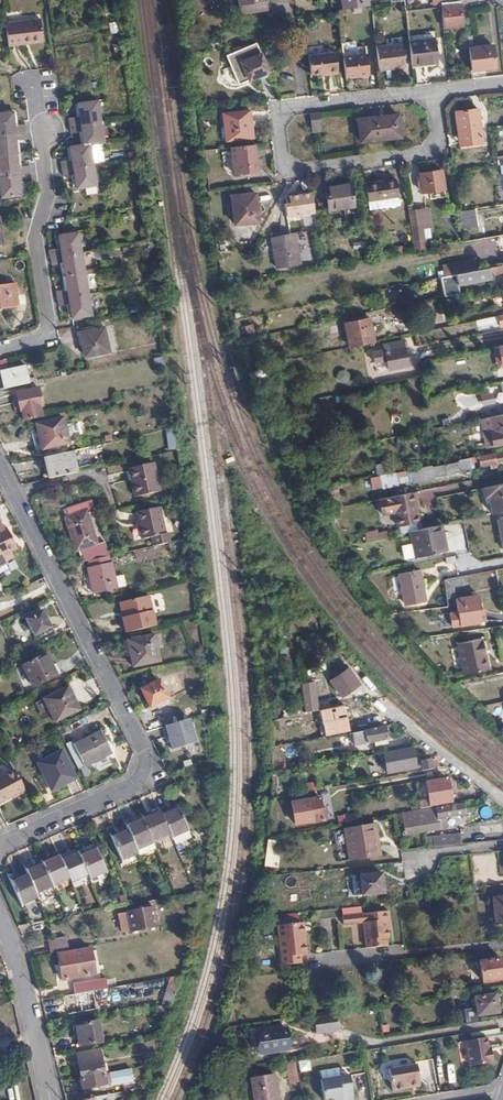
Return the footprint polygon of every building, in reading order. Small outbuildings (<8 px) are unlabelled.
[(266,0),(238,0),(240,15),(268,12),(266,0)] [(340,10),(368,6),(367,0),(339,0),(340,10)] [(456,7),(437,9),(440,29),(459,27),(456,7)] [(40,18),(5,22),(8,45),(23,43),(23,40),(42,38),(40,18)] [(434,40),(408,43),(411,67),(437,63),(434,40)] [(375,48),(378,71),(405,67),(402,45),(375,48)] [(493,47),(469,49),(471,71),(495,68),(493,47)] [(307,56),(309,75),(338,71),(336,53),(307,56)] [(342,57),(345,78),(369,75),(366,55),(342,57)] [(261,79),(258,60),(224,64),(226,83),(261,79)] [(80,127),(81,140),(87,140),(87,139),(101,137),(94,96),(75,99),(77,113),(66,115),(68,129),(80,127)] [(0,110),(0,194),(19,192),(18,178),(29,177),(27,162),(16,163),(13,137),(24,136),(23,121),(12,122),(10,109),(0,110)] [(484,144),(479,110),(457,113),(459,134),(465,132),(467,146),(484,144)] [(253,139),(249,112),(221,115),(225,142),(253,139)] [(321,128),(319,112),(309,113),(311,129),(321,128)] [(400,137),(397,114),(358,118),(361,143),(400,137)] [(74,183),(83,182),(93,180),(87,140),(81,140),(68,142),(69,156),(59,158),(61,172),(72,171),(74,183)] [(255,145),(231,149),(236,175),(259,172),(255,145)] [(443,189),(440,170),(418,173),(421,192),(443,189)] [(84,190),(94,189),(93,180),(83,182),(84,190)] [(399,198),(397,181),(366,185),(369,202),(399,198)] [(354,207),(351,183),(325,187),(329,210),(354,207)] [(287,216),(314,213),(311,193),(289,197),(289,200),(287,200),(287,204),(285,205),(287,216)] [(261,223),(257,194),(232,197),(237,226),(261,223)] [(407,211),(409,220),(431,217),(430,209),(407,211)] [(478,227),(476,210),(458,213),(461,229),(478,227)] [(409,220),(412,241),(434,238),(431,217),(409,220)] [(454,245),(463,243),(461,231),(453,233),(454,245)] [(70,318),(90,315),(76,233),(57,236),(58,249),(49,250),(51,265),(61,264),(65,291),(55,292),(58,307),(68,305),(70,318)] [(300,264),(295,233),(272,237),(277,269),(300,264)] [(502,266),(502,258),(472,264),(474,272),(489,269),(502,266)] [(490,279),(490,274),(489,269),(474,272),(440,279),(444,298),(460,295),(458,286),(490,279)] [(35,301),(30,276),(15,277),(15,283),(0,284),(0,307),(17,306),(17,295),(22,294),(22,290),(29,290),(30,302),(35,301)] [(23,302),(30,302),(29,290),(22,290),(22,294),(17,295),(17,306),(23,305),(23,302)] [(484,320),(485,325),(498,323),(499,329),(502,328),(502,316),(484,320)] [(349,348),(375,343),(369,320),(345,325),(349,348)] [(107,353),(102,328),(76,334),(79,347),(82,346),(84,358),(107,353)] [(389,352),(386,353),(389,371),(408,367),(404,349),(401,349),(399,344),(388,347),(389,352)] [(375,374),(383,372),(380,357),(372,358),(375,374)] [(29,383),(24,366),(0,371),(0,375),(3,389),(29,383)] [(345,370),(335,373),(339,383),(349,380),(345,370)] [(24,421),(41,417),(39,407),(42,406),(38,389),(17,393),(20,411),(22,410),(24,421)] [(490,419),(482,420),(485,436),(483,436),(486,449),(502,445),(502,416),(490,419)] [(42,450),(68,444),(63,419),(37,426),(42,450)] [(166,451),(175,450),(172,429),(164,430),(166,451)] [(48,477),(76,471),(72,451),(43,457),(48,477)] [(494,454),(473,458),(469,459),(470,464),(480,463),(480,467),(489,465),(489,467),(495,466),(494,464),(502,462),(502,455),(494,456),(494,454)] [(134,496),(158,491),(152,462),(128,467),(134,496)] [(432,468),(431,466),(422,468),(425,480),(425,481),(443,478),(443,474),(459,471),(458,463),(432,468)] [(374,466),(375,474),(391,473),(390,464),(374,466)] [(425,480),(422,468),(413,469),(415,481),(425,480)] [(502,513),(502,486),(481,491),(483,501),(487,500),(489,508),(490,516),(502,513)] [(423,501),(435,497),(431,488),(419,493),(423,501)] [(419,523),(413,493),(380,500),(383,515),(396,514),(399,528),(419,523)] [(79,549),(83,562),(110,556),(104,541),(97,543),(85,512),(93,509),(90,500),(66,509),(69,517),(66,518),(76,549),(79,549)] [(153,547),(169,544),(167,534),(164,534),(159,508),(138,512),(141,522),(142,527),(139,527),(142,540),(152,538),(153,547)] [(5,528),(0,530),(0,569),(8,565),(6,562),(3,557),(11,553),(17,550),(5,528)] [(385,529),(363,533),(365,540),(386,537),(385,529)] [(432,556),(427,529),(402,535),(407,561),(432,556)] [(3,557),(6,562),(14,558),(11,553),(3,557)] [(109,592),(103,565),(81,570),(87,596),(109,592)] [(425,600),(420,571),(401,574),(405,602),(425,600)] [(466,583),(465,576),(458,578),(444,580),(446,598),(455,597),(454,585),(466,583)] [(117,603),(122,634),(155,626),(149,596),(117,603)] [(457,612),(449,613),(451,626),(480,622),(478,610),(481,610),(479,596),(456,599),(457,612)] [(49,628),(41,611),(26,619),(34,635),(49,628)] [(161,663),(155,635),(128,641),(134,669),(161,663)] [(485,669),(481,639),(457,643),(461,673),(485,669)] [(33,687),(57,675),(46,655),(24,666),(33,687)] [(350,665),(345,664),(329,674),(341,695),(360,684),(350,665)] [(166,699),(157,681),(140,690),(149,708),(166,699)] [(78,709),(66,686),(43,698),(54,721),(78,709)] [(317,711),(314,690),(304,690),(307,712),(317,711)] [(346,706),(321,711),(325,736),(351,732),(346,706)] [(190,721),(162,728),(165,740),(168,739),(172,752),(196,745),(190,721)] [(386,740),(384,728),(350,734),(353,745),(373,743),(374,746),(384,745),(384,741),(386,740)] [(65,745),(77,768),(110,752),(99,732),(74,745),(72,741),(65,745)] [(422,767),(423,771),(438,768),(436,761),(431,761),(431,759),(421,761),(421,764),(413,765),(409,748),(382,754),(386,774),(414,770),(414,768),(422,767)] [(74,779),(60,750),(36,762),(50,790),(74,779)] [(25,791),(15,771),(0,779),(0,804),(25,791)] [(450,801),(446,779),(429,782),(430,792),(418,794),(421,808),(434,806),(434,804),(450,801)] [(324,821),(321,798),(293,802),(296,824),(312,822),(312,823),(324,821)] [(424,809),(414,811),(415,814),(402,817),(405,834),(439,828),(438,819),(464,814),(462,805),(424,811),(424,809)] [(187,831),(176,806),(161,813),(158,808),(124,823),(126,828),(109,835),(120,860),(137,853),(135,849),(169,834),(171,838),(187,831)] [(343,816),(338,817),(339,824),(358,821),(357,814),(343,816)] [(350,859),(363,858),(370,857),(367,837),(370,837),(368,826),(345,830),(350,859)] [(425,838),(426,849),(434,848),(433,837),(425,838)] [(274,868),(275,841),(264,841),(263,868),(274,868)] [(105,871),(94,846),(78,853),(76,849),(59,857),(57,852),(24,866),(26,871),(9,878),(20,904),(37,897),(35,892),(68,878),(70,882),(88,875),(89,878),(105,871)] [(359,873),(360,887),(382,885),(380,871),(359,873)] [(502,884),(502,877),(487,878),(488,886),(502,884)] [(382,885),(360,887),(360,893),(383,891),(382,885)] [(155,925),(151,906),(127,910),(130,929),(155,925)] [(363,922),(365,947),(389,945),(388,928),(387,920),(390,919),(389,910),(342,915),(343,922),(363,922)] [(306,954),(304,936),(300,936),(298,923),(277,925),(282,966),(300,964),(299,955),(306,954)] [(46,940),(48,953),(66,950),(63,936),(46,940)] [(90,947),(56,953),(58,965),(62,964),(65,978),(94,973),(90,947)] [(501,979),(498,959),(477,962),(481,982),(501,979)] [(74,993),(92,990),(91,981),(72,983),(74,993)] [(172,1004),(173,986),(164,986),(162,1003),(172,1004)] [(74,993),(64,995),(66,1013),(94,1008),(92,990),(74,993)] [(497,1014),(494,995),(475,998),(477,1016),(497,1014)] [(473,1024),(472,1010),(461,1011),(463,1025),(473,1024)] [(336,1031),(334,1016),(309,1019),(312,1034),(336,1031)] [(101,1041),(97,1020),(75,1023),(78,1044),(101,1041)] [(291,1048),(287,1028),(257,1033),(261,1053),(291,1048)] [(496,1033),(496,1032),(496,1028),(466,1033),(467,1038),(496,1033)] [(485,1049),(484,1039),(464,1041),(467,1067),(490,1063),(488,1049),(485,1049)] [(75,1052),(80,1077),(103,1073),(99,1047),(75,1052)] [(299,1073),(311,1070),(308,1058),(297,1061),(299,1073)] [(294,1062),(284,1064),(287,1083),(297,1082),(294,1062)] [(417,1086),(414,1064),(386,1068),(390,1090),(417,1086)] [(339,1094),(339,1097),(349,1096),(345,1071),(317,1076),(321,1097),(333,1095),(339,1094)] [(109,1080),(108,1072),(103,1073),(80,1077),(82,1087),(104,1083),(104,1082),(109,1080)] [(272,1073),(248,1077),(251,1099),(277,1099),(272,1073)]
